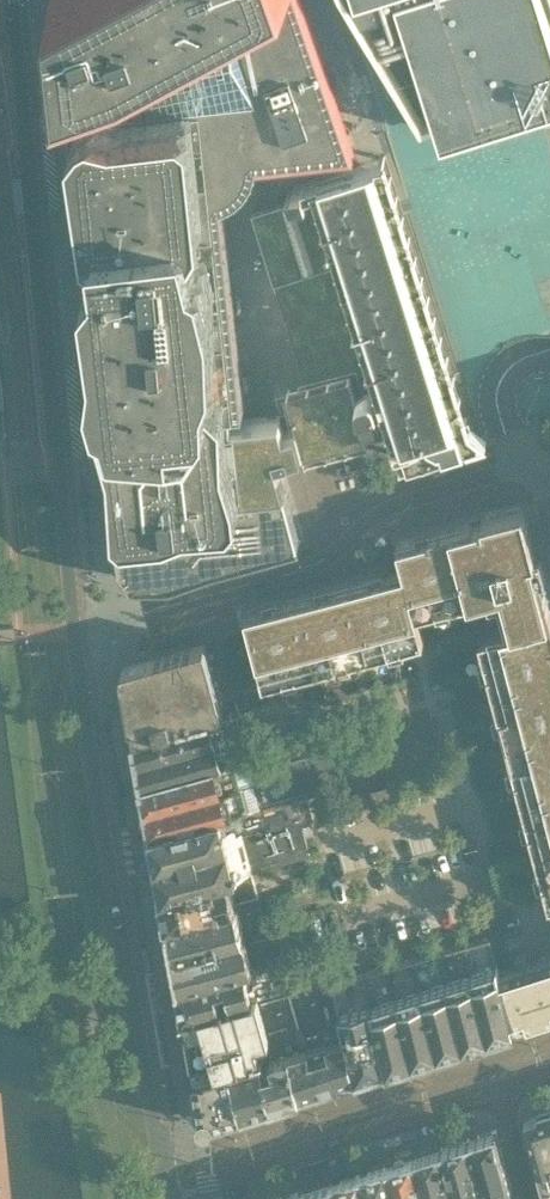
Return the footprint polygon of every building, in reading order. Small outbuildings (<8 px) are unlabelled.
[(221,200),(227,198),(238,192),(247,184),(254,173),(258,161),(258,158),(350,145),(302,0),(55,0),(62,63),(69,62),(83,111),(76,111),(75,101),(69,102),(112,507),(119,506),(118,503),(284,485),(277,458),(297,453),(303,451),(296,426),(291,428),(284,430),(280,415),(232,420),(231,408),(243,406),(221,200)] [(410,90),(431,123),(504,100),(549,86),(549,18),(545,0),(352,0),(410,90)] [(453,384),(426,299),(413,257),(399,216),(381,156),(361,163),(288,186),(292,197),(300,195),(322,265),(274,280),(305,377),(306,377),(308,384),(288,389),(304,451),(367,435),(362,417),(363,416),(363,418),(364,419),(365,419),(367,421),(368,421),(370,421),(374,420),(378,432),(392,428),(403,460),(415,457),(452,446),(468,441),(487,434),(471,422),(469,417),(464,418),(453,384)] [(322,265),(300,195),(292,197),(292,198),(252,210),(274,280),(322,265)] [(234,558),(301,540),(301,538),(299,538),(284,485),(118,503),(119,506),(119,507),(116,523),(114,533),(118,560),(129,576),(130,577),(134,578),(150,583),(173,580),(176,580),(234,558)] [(547,598),(523,507),(450,526),(469,599),(501,591),(511,629),(549,619),(549,608),(547,598)] [(450,526),(396,540),(403,566),(402,567),(414,614),(416,613),(469,599),(450,526)] [(414,614),(402,567),(352,580),(371,653),(404,645),(423,639),(416,613),(414,614)] [(371,653),(352,580),(298,594),(317,668),(371,653)] [(298,594),(244,608),(263,682),(317,668),(298,594)] [(511,629),(479,638),(493,691),(549,676),(549,619),(511,629)] [(224,712),(204,644),(157,657),(122,667),(134,738),(208,717),(224,713),(224,712)] [(493,691),(507,743),(549,732),(549,676),(493,691)] [(138,761),(246,731),(240,708),(224,712),(224,713),(208,717),(134,738),(138,761)] [(306,789),(346,779),(332,730),(252,753),(142,782),(151,833),(229,811),(306,789)] [(142,782),(252,753),(246,731),(138,761),(142,782)] [(507,743),(521,797),(549,790),(549,732),(507,743)] [(229,844),(301,823),(314,820),(306,789),(229,811),(151,833),(156,864),(229,844)] [(521,797),(535,849),(549,845),(549,790),(521,797)] [(310,854),(301,823),(229,844),(156,864),(162,895),(228,877),(310,854)] [(535,849),(549,903),(549,845),(535,849)] [(228,877),(162,895),(167,925),(168,925),(236,906),(228,877)] [(236,906),(168,925),(173,955),(244,936),(236,906)] [(252,964),(269,959),(268,958),(275,956),(269,935),(246,941),(244,936),(173,955),(178,986),(178,987),(252,966),(252,964)] [(491,936),(471,939),(474,955),(494,952),(491,936)] [(319,952),(325,974),(336,972),(331,949),(319,952)] [(549,1012),(549,952),(537,956),(535,950),(516,956),(518,962),(499,968),(513,1024),(549,1012)] [(183,1016),(184,1016),(277,990),(286,988),(282,971),(281,969),(272,971),(269,959),(252,964),(252,966),(178,987),(183,1016)] [(497,961),(471,969),(486,1033),(513,1024),(499,968),(497,961)] [(315,962),(282,971),(286,988),(319,978),(315,962)] [(386,1065),(372,1000),(364,965),(330,974),(338,1008),(345,1035),(355,1075),(386,1065)] [(471,969),(446,977),(461,1041),(486,1033),(471,969)] [(345,1035),(338,1008),(336,1008),(327,976),(319,978),(286,988),(277,990),(184,1016),(192,1063),(191,1063),(194,1077),(233,1066),(262,1058),(263,1067),(274,1065),(271,1055),(288,1050),(309,1045),(310,1053),(320,1051),(329,1049),(327,1039),(345,1035)] [(446,977),(421,984),(437,1049),(461,1041),(446,977)] [(421,984),(396,992),(411,1057),(437,1049),(421,984)] [(396,992),(372,1000),(386,1065),(411,1057),(396,992)] [(345,1035),(327,1039),(329,1049),(320,1051),(327,1084),(355,1075),(345,1035)] [(309,1045),(288,1050),(299,1093),(327,1084),(320,1051),(310,1053),(309,1045)] [(288,1050),(271,1055),(274,1065),(263,1067),(270,1102),(299,1093),(288,1050)] [(262,1058),(233,1066),(241,1111),(270,1102),(263,1067),(262,1058)] [(233,1066),(194,1077),(201,1117),(201,1119),(202,1120),(203,1121),(204,1121),(206,1122),(207,1122),(208,1122),(241,1111),(233,1066)] [(539,1119),(537,1115),(524,1119),(526,1126),(544,1192),(541,1194),(542,1198),(549,1198),(549,1116),(539,1119)] [(467,1138),(483,1198),(486,1198),(512,1191),(496,1129),(467,1138)] [(467,1138),(440,1146),(454,1198),(483,1198),(467,1138)] [(440,1146),(413,1155),(424,1198),(454,1198),(440,1146)] [(413,1155),(386,1164),(394,1198),(424,1198),(413,1155)] [(358,1173),(364,1198),(394,1198),(386,1164),(358,1173)] [(331,1181),(335,1198),(364,1198),(358,1173),(331,1181)] [(302,1190),(304,1198),(335,1198),(331,1181),(302,1190)] [(276,1198),(304,1198),(302,1190),(276,1198)]
